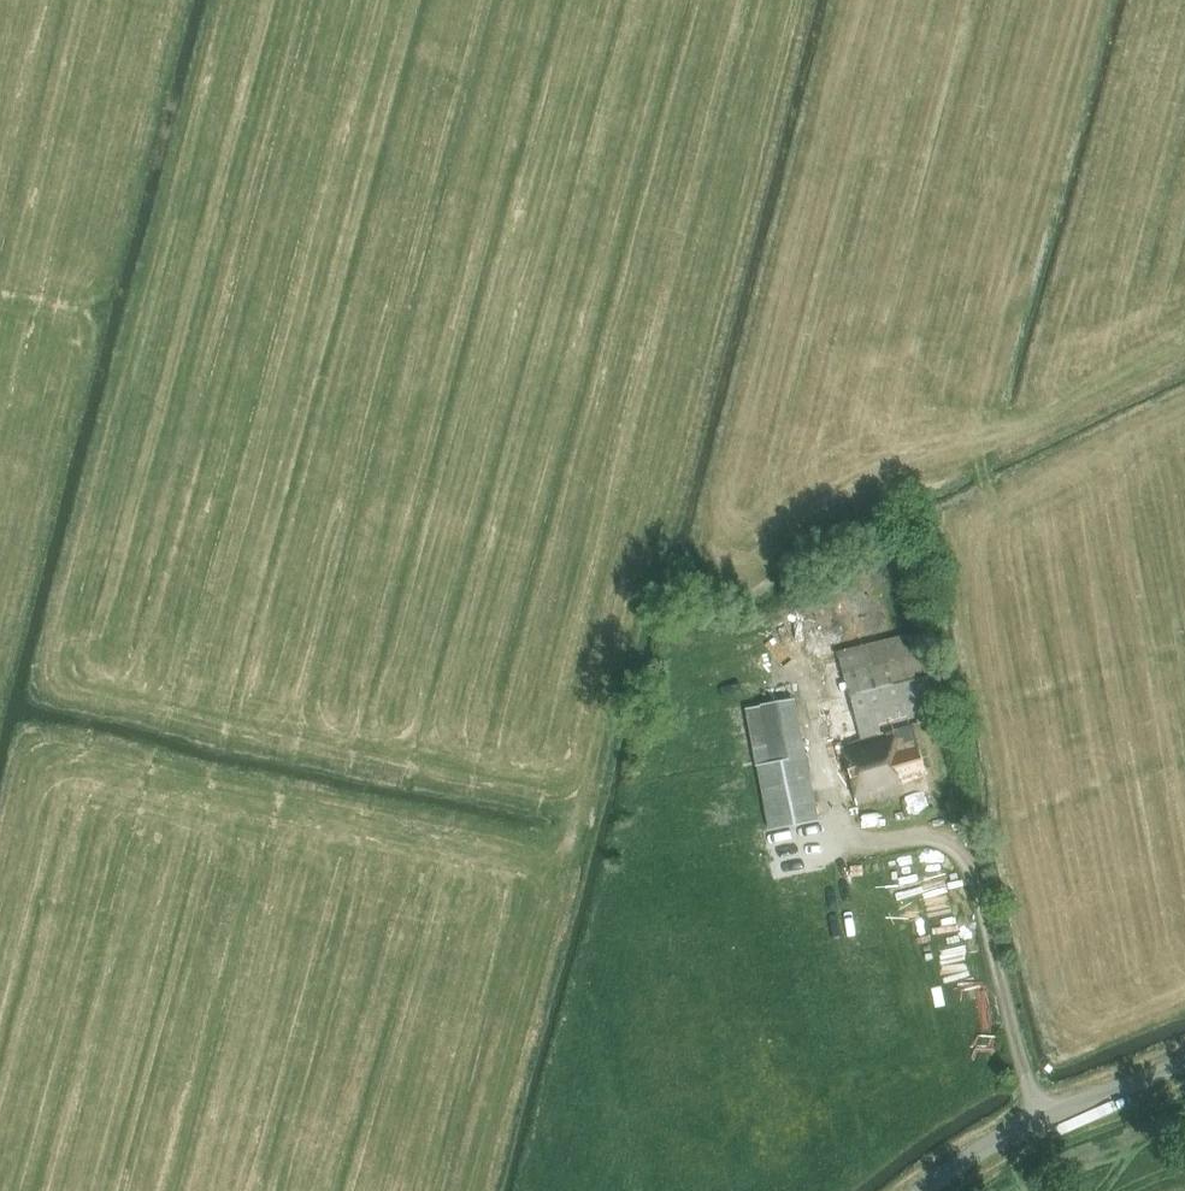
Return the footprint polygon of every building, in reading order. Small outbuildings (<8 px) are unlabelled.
[(909,658),(904,635),(821,656),(832,700),(817,704),(826,740),(841,736),(843,743),(912,724),(948,715),(933,652),(909,658)] [(817,824),(795,700),(743,709),(766,833),(817,824)] [(898,777),(925,769),(912,725),(844,744),(860,802),(902,790),(898,777)]
